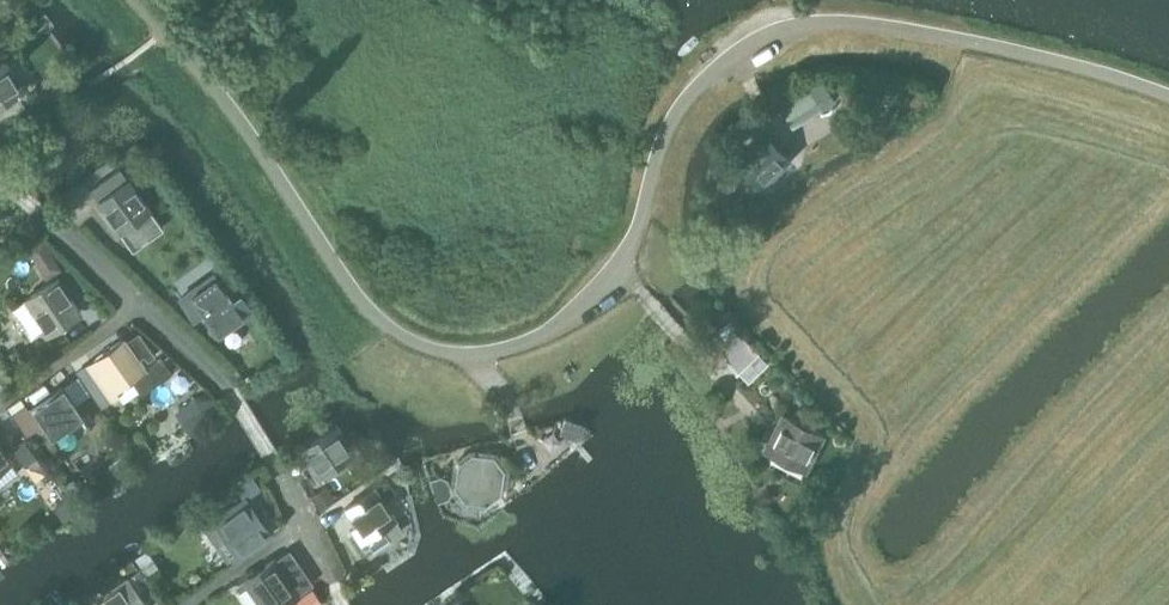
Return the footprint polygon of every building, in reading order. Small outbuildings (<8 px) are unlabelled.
[(22,91),(4,61),(0,63),(0,104),(22,91)] [(811,84),(778,104),(794,128),(837,101),(825,82),(821,77),(811,84)] [(765,186),(794,159),(766,130),(739,157),(765,186)] [(119,168),(89,188),(98,200),(119,230),(132,249),(161,228),(148,210),(127,179),(119,168)] [(213,271),(180,295),(197,319),(202,315),(217,336),(251,311),(239,295),(230,301),(216,281),(219,279),(213,271)] [(24,299),(11,309),(33,339),(45,330),(48,335),(82,312),(57,274),(22,297),(24,299)] [(730,320),(710,338),(750,381),(769,363),(730,320)] [(137,331),(126,339),(140,358),(143,355),(148,361),(154,356),(137,331)] [(87,367),(78,373),(90,391),(99,404),(111,395),(113,399),(134,384),(142,394),(172,372),(161,356),(142,369),(122,340),(94,360),(86,366),(87,367)] [(17,369),(27,361),(17,347),(6,355),(17,369)] [(78,406),(63,384),(29,406),(51,439),(82,419),(84,423),(92,418),(83,403),(78,406)] [(190,434),(222,413),(212,397),(198,396),(175,411),(190,434)] [(809,472),(828,433),(784,411),(764,450),(809,472)] [(563,432),(579,437),(584,423),(568,417),(563,432)] [(318,482),(357,456),(336,425),(297,451),(318,482)] [(139,457),(152,449),(142,435),(130,444),(139,457)] [(10,460),(0,446),(0,467),(10,460)] [(459,494),(451,500),(458,510),(479,513),(480,503),(486,503),(500,493),(503,469),(493,455),(471,452),(457,463),(454,486),(459,494)] [(246,497),(261,487),(252,474),(237,484),(246,497)] [(452,490),(448,478),(441,475),(430,479),(438,501),(448,497),(452,490)] [(375,488),(344,508),(357,527),(352,530),(363,546),(368,543),(373,550),(390,539),(382,527),(392,520),(395,519),(384,502),(383,500),(395,493),(387,481),(375,488)] [(311,495),(320,508),(335,499),(326,486),(311,495)] [(245,496),(212,519),(233,548),(229,551),(234,559),(271,533),(245,496)] [(238,583),(242,587),(247,584),(261,604),(279,604),(297,592),(278,564),(274,558),(254,572),(238,583)] [(128,578),(97,599),(101,604),(146,604),(128,578)] [(286,604),(319,604),(324,602),(313,586),(286,604)]
